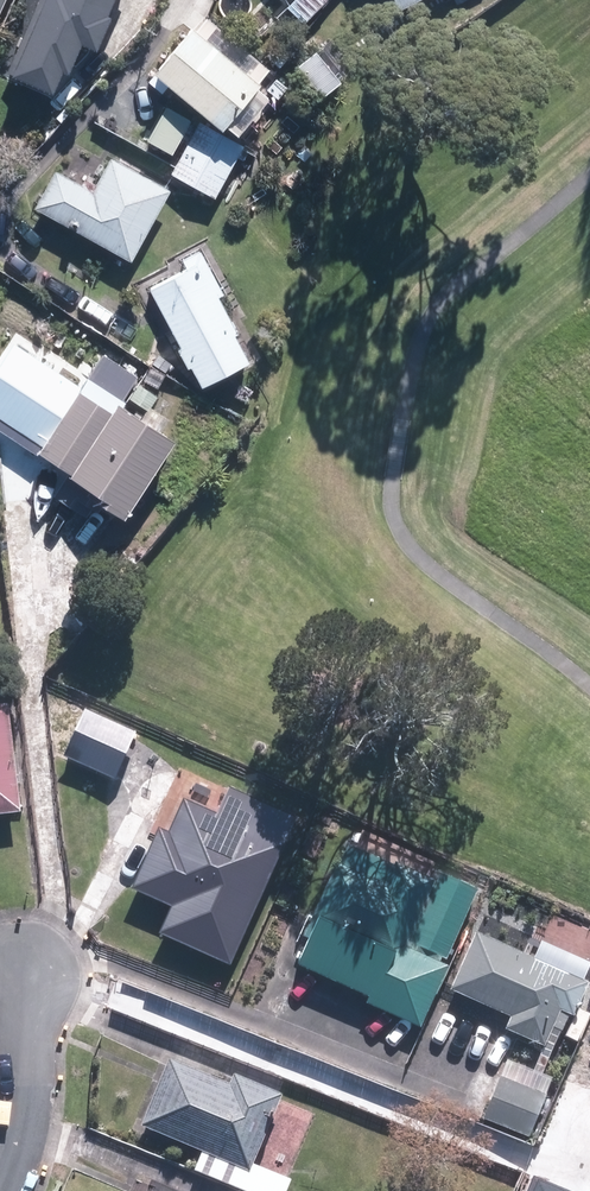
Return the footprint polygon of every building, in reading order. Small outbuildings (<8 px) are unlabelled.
[(12,0),(0,0),(0,11),(5,14),(12,0)] [(12,71),(22,75),(24,69),(66,87),(76,64),(82,67),(94,39),(108,45),(127,0),(43,0),(12,71)] [(407,8),(423,0),(403,0),(407,8)] [(274,79),(206,22),(166,68),(236,127),(240,123),(250,130),(282,93),(270,83),(274,79)] [(250,142),(204,118),(176,172),(222,195),(250,142)] [(118,154),(99,187),(63,167),(42,205),(139,259),(179,188),(118,154)] [(188,257),(193,264),(155,285),(187,341),(182,344),(193,365),(199,362),(210,381),(257,354),(241,327),(244,325),(224,291),(230,288),(206,247),(188,257)] [(21,335),(0,368),(0,406),(51,440),(49,442),(115,485),(111,491),(136,507),(187,430),(129,392),(123,402),(21,335)] [(0,703),(0,814),(29,811),(17,701),(0,703)] [(137,730),(86,709),(66,756),(117,777),(137,730)] [(300,814),(232,786),(222,809),(192,797),(179,827),(163,821),(136,886),(178,903),(165,936),(237,965),(300,814)] [(443,876),(401,858),(391,881),(341,859),(320,909),(328,912),(305,965),(374,995),(370,1003),(427,1028),(455,966),(411,947),(443,876)] [(483,887),(447,871),(416,942),(452,958),(483,887)] [(483,925),(454,988),(517,1017),(511,1029),(548,1046),(566,1007),(579,1013),(589,988),(589,975),(483,925)] [(255,1168),(290,1089),(242,1068),(237,1080),(176,1053),(146,1121),(209,1149),(201,1167),(243,1186),(252,1167),(255,1168)] [(550,1092),(504,1074),(488,1116),(534,1135),(550,1092)] [(535,1177),(529,1190),(569,1190),(535,1177)]
